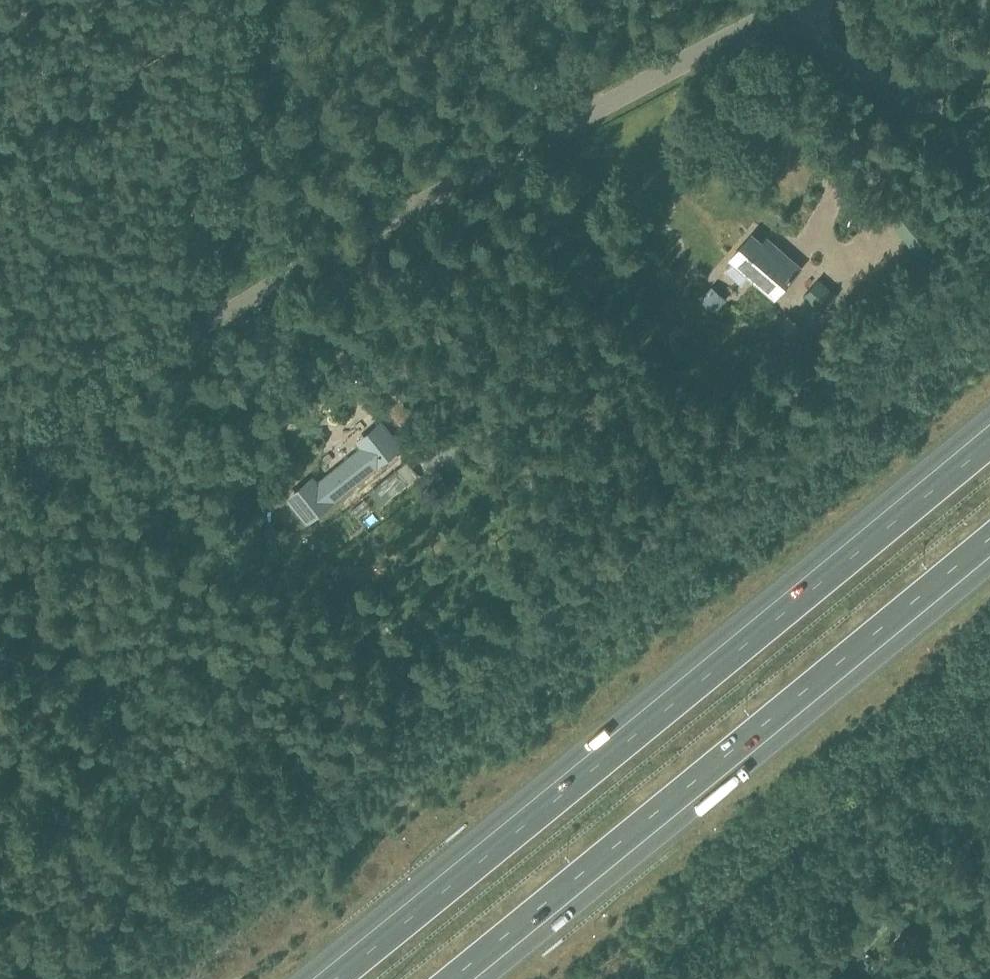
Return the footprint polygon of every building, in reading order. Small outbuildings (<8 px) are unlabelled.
[(726,268),(726,272),(739,283),(743,283),(749,276),(773,296),(799,266),(784,254),(773,244),(771,247),(764,240),(762,243),(751,233),(730,258),(732,261),(726,268)] [(817,278),(803,296),(811,303),(819,309),(821,311),(836,295),(817,278)] [(710,285),(698,299),(714,312),(726,298),(710,285)] [(787,314),(775,329),(790,341),(801,326),(787,314)] [(382,471),(405,453),(383,425),(358,445),(360,448),(320,479),(316,473),(286,496),(308,524),(338,501),(336,498),(378,466),(382,471)] [(434,433),(422,442),(430,453),(443,444),(434,433)] [(451,441),(425,460),(441,482),(467,463),(451,441)] [(407,463),(370,493),(384,511),(422,481),(407,463)] [(279,536),(268,526),(255,540),(265,550),(279,536)]
